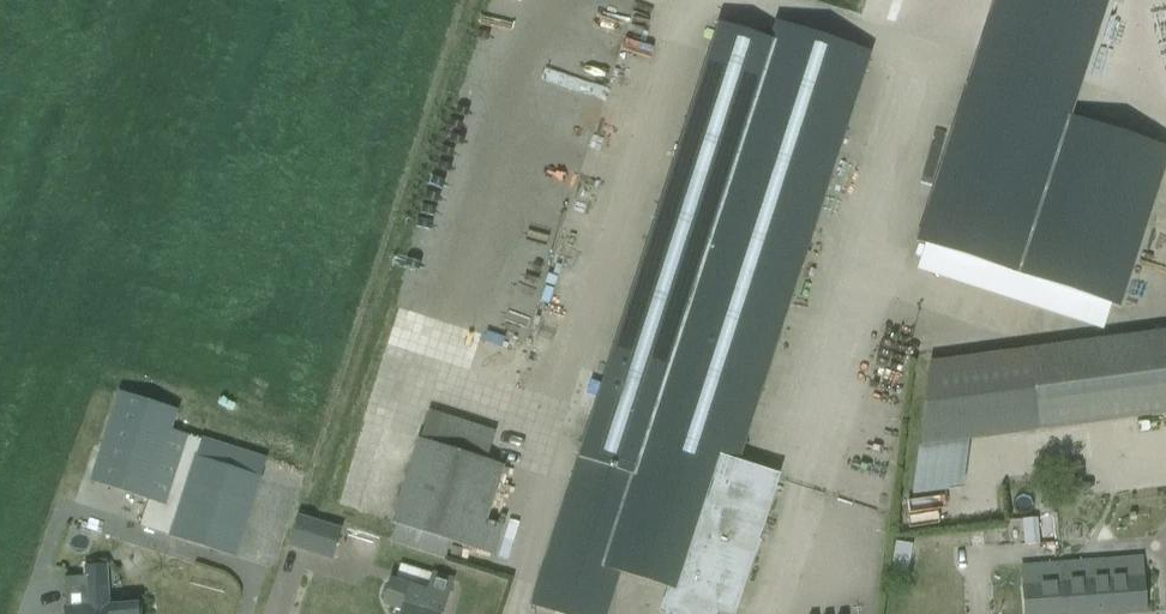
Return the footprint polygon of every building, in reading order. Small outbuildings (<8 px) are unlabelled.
[(1165,165),(1165,148),(1070,117),(1105,0),(995,0),(968,84),(917,243),(1120,308),(1165,165)] [(672,590),(665,611),(674,613),(712,613),(715,605),(731,611),(774,478),(739,467),(872,55),(776,22),(770,42),(718,24),(531,606),(555,613),(607,613),(620,574),(672,590)] [(915,362),(925,443),(1165,412),(1165,330),(915,362)] [(235,558),(242,535),(266,460),(174,431),(180,411),(121,392),(92,482),(148,500),(139,527),(235,558)] [(450,542),(492,555),(500,526),(488,522),(504,467),(488,462),(497,433),(430,411),(393,525),(395,525),(389,544),(444,561),(450,542)] [(1057,465),(1059,481),(1071,480),(1069,464),(1057,465)] [(949,524),(948,514),(913,518),(914,528),(949,524)] [(288,544),(327,557),(336,529),(296,516),(288,544)] [(1022,546),(1032,545),(1040,544),(1038,518),(1020,519),(1022,546)] [(912,566),(912,543),(900,543),(900,566),(912,566)] [(1144,573),(1143,558),(1082,562),(1086,613),(1126,613),(1147,612),(1144,573)] [(1033,584),(1023,584),(1025,613),(1086,613),(1082,562),(1050,565),(1051,567),(1032,568),(1033,584)] [(410,586),(391,580),(383,605),(402,611),(401,613),(442,613),(453,579),(433,573),(427,591),(410,586)] [(65,607),(65,613),(141,613),(141,603),(111,605),(109,585),(84,586),(86,606),(65,607)]
